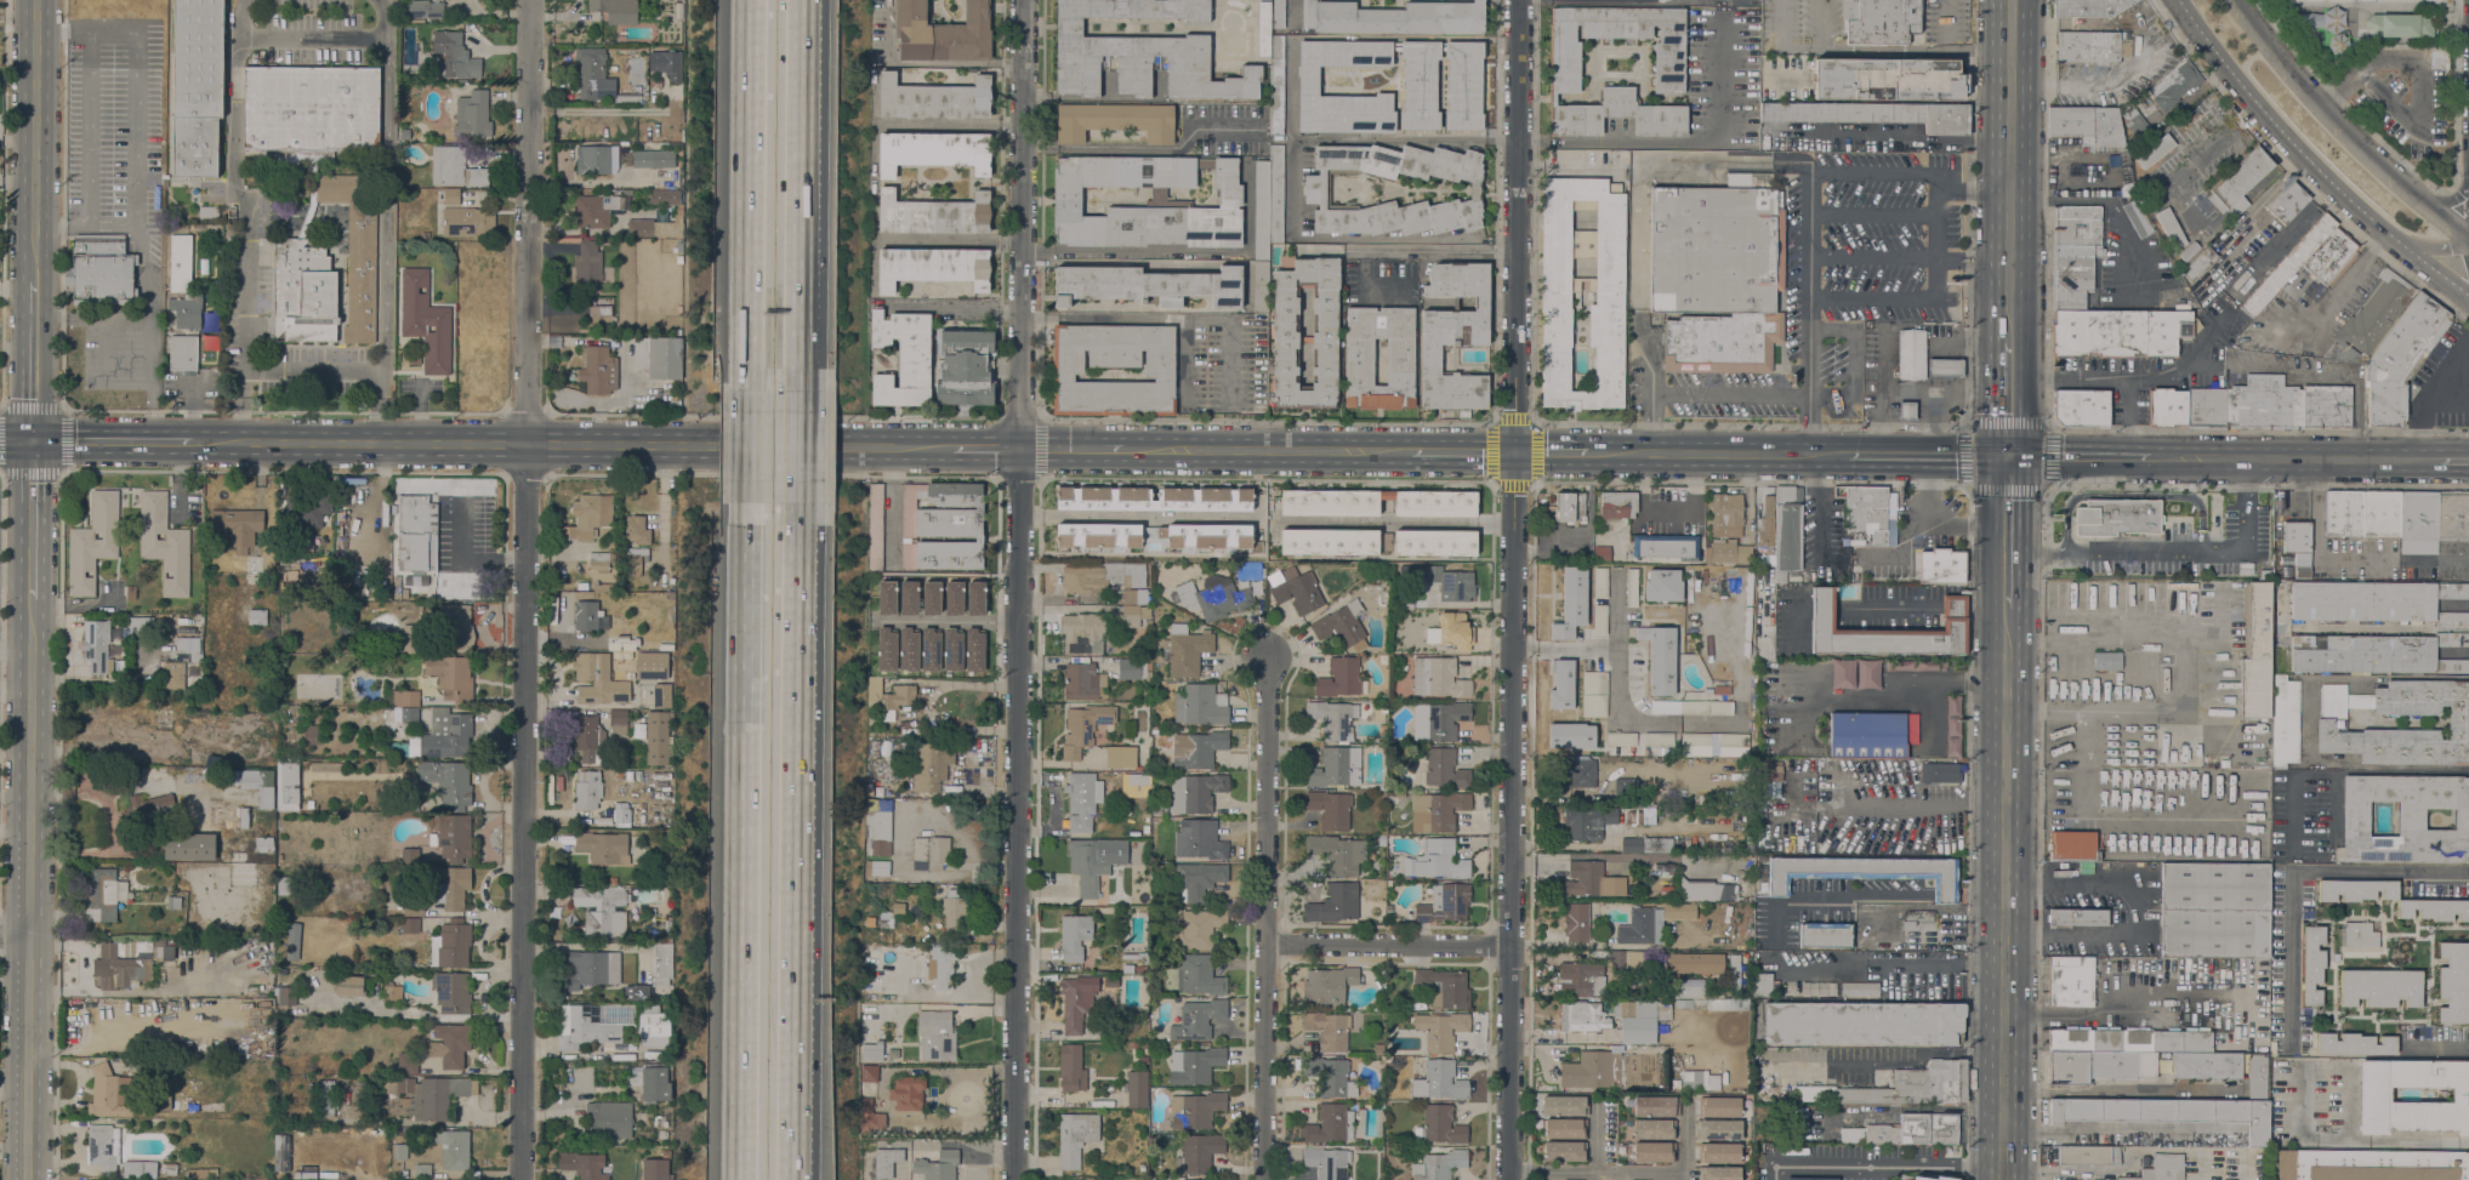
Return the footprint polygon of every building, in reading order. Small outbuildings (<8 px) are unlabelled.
[(172,177),(174,0),(223,0),(222,116),(218,116),(217,177),(172,177)] [(428,0),(428,2),(443,1),(444,17),(428,18),(428,16),(403,17),(402,4),(409,4),(409,0),(428,0)] [(587,11),(587,0),(637,0),(637,15),(608,15),(608,11),(587,11)] [(895,36),(895,0),(926,0),(926,24),(965,24),(965,0),(990,0),(989,29),(990,29),(990,59),(900,59),(900,36),(895,36)] [(1056,93),(1056,0),(1210,0),(1210,22),(1185,22),(1185,18),(1082,17),(1081,36),(1184,38),(1185,34),(1210,34),(1208,81),(1223,81),(1223,78),(1241,78),(1242,64),(1262,64),(1262,81),(1258,81),(1258,98),(1167,98),(1167,69),(1151,69),(1151,98),(1132,98),(1132,93),(1116,93),(1116,69),(1099,69),(1099,97),(1081,97),(1081,93),(1056,93)] [(1272,28),(1272,0),(1284,0),(1284,28),(1272,28)] [(1473,2),(1473,0),(1484,0),(1484,32),(1480,32),(1480,34),(1315,33),(1315,28),(1302,28),(1302,0),(1315,0),(1315,1),(1355,1),(1355,8),(1405,8),(1405,1),(1473,2)] [(1841,21),(1841,0),(1922,0),(1922,36),(1908,36),(1907,45),(1845,44),(1847,21),(1841,21)] [(2052,16),(2053,0),(2135,0),(2110,17),(2056,16),(2052,16)] [(1258,56),(1258,1),(1270,1),(1270,36),(1270,57),(1258,56)] [(682,19),(675,19),(675,2),(683,2),(682,19)] [(1654,93),(1654,42),(1659,42),(1659,25),(1651,25),(1651,39),(1582,38),(1582,25),(1576,25),(1576,41),(1580,41),(1580,93),(1555,93),(1555,104),(1600,106),(1600,101),(1602,101),(1602,86),(1634,86),(1634,101),(1635,101),(1635,106),(1686,106),(1686,136),(1633,136),(1633,116),(1602,116),(1602,136),(1548,136),(1548,107),(1548,91),(1549,91),(1549,24),(1551,24),(1551,7),(1684,7),(1684,93),(1654,93)] [(2433,38),(2371,36),(2365,30),(2365,21),(2368,17),(2371,15),(2433,15),(2433,17),(2433,38)] [(461,32),(461,45),(463,45),(463,49),(468,50),(468,58),(482,58),(480,78),(432,76),(433,30),(461,32)] [(2118,32),(2118,62),(2107,62),(2107,65),(2097,65),(2097,62),(2056,62),(2056,47),(2055,47),(2056,39),(2056,32),(2118,32)] [(1270,36),(1284,36),(1282,135),(1269,135),(1270,57),(1270,36)] [(1392,41),(1392,44),(1400,44),(1400,41),(1440,41),(1440,44),(1445,44),(1445,41),(1484,41),(1483,130),(1444,129),(1444,112),(1447,112),(1449,59),(1445,59),(1445,51),(1440,51),(1440,59),(1437,59),(1435,112),(1439,112),(1439,130),(1399,129),(1400,112),(1404,112),(1404,61),(1400,61),(1400,52),(1392,52),(1392,67),(1319,65),(1318,96),(1375,96),(1375,93),(1392,93),(1392,112),(1394,112),(1394,132),(1315,132),(1315,136),(1299,135),(1299,132),(1298,132),(1298,76),(1297,76),(1297,65),(1298,65),(1299,40),(1392,41)] [(604,47),(604,78),(616,78),(615,93),(641,93),(639,104),(614,104),(615,98),(605,97),(605,99),(596,98),(596,99),(579,99),(580,63),(575,63),(575,47),(604,47)] [(681,82),(669,82),(669,74),(665,74),(665,70),(660,70),(660,51),(681,51),(681,82)] [(1957,74),(1965,74),(1965,91),(1962,91),(1961,99),(1873,98),(1873,99),(1871,99),(1871,98),(1853,98),(1814,98),(1815,58),(1957,59),(1957,74)] [(2185,58),(2202,81),(2192,89),(2191,87),(2178,97),(2179,99),(2162,113),(2152,98),(2156,95),(2152,97),(2147,90),(2161,80),(2160,78),(2185,58)] [(273,165),(273,149),(244,149),(244,65),(380,67),(379,150),(334,149),(334,165),(317,165),(309,165),(273,165)] [(880,116),(880,70),(895,70),(895,85),(974,86),(974,74),(990,74),(990,118),(880,116)] [(650,87),(650,79),(661,79),(661,87),(650,87)] [(487,125),(493,125),(493,136),(456,136),(450,136),(450,125),(456,125),(456,112),(451,112),(453,97),(471,97),(471,90),(488,90),(487,125)] [(1173,104),(1173,129),(1179,129),(1178,136),(1173,136),(1173,144),(1145,144),(1147,130),(1083,129),(1083,144),(1057,144),(1057,104),(1173,104)] [(1760,104),(1968,106),(1968,135),(1924,135),(1924,122),(1759,121),(1760,104)] [(2126,152),(2134,196),(2120,198),(2118,189),(2123,184),(2117,153),(2092,152),(2092,146),(2081,146),(2081,137),(2048,137),(2048,106),(2117,107),(2126,152)] [(2151,130),(2138,141),(2128,127),(2126,122),(2132,118),(2138,112),(2151,130)] [(400,129),(410,129),(409,139),(399,139),(400,129)] [(990,133),(989,177),(973,177),(973,170),(961,169),(961,165),(945,165),(945,169),(895,169),(895,179),(878,178),(878,132),(990,133)] [(2166,132),(2175,144),(2143,170),(2139,167),(2134,163),(2133,158),(2166,132)] [(1269,144),(1284,144),(1282,243),(1268,243),(1269,161),(1269,144)] [(1399,228),(1370,235),(1369,233),(1313,233),(1313,210),(1318,210),(1318,204),(1303,204),(1304,175),(1318,175),(1318,171),(1314,171),(1314,146),(1370,147),(1371,144),(1400,153),(1403,144),(1432,153),(1434,146),(1463,155),(1464,148),(1483,154),(1480,163),(1483,164),(1480,169),(1483,170),(1481,175),(1481,176),(1479,184),(1480,189),(1480,192),(1479,196),(1481,206),(1480,206),(1483,211),(1480,212),(1481,217),(1479,218),(1481,228),(1463,232),(1462,227),(1433,234),(1432,228),(1401,235),(1399,228)] [(432,146),(465,146),(465,150),(473,150),(473,156),(465,156),(465,169),(488,169),(488,186),(468,186),(468,183),(465,183),(465,184),(432,184),(432,146)] [(619,146),(619,152),(632,152),(632,150),(675,150),(675,167),(655,167),(655,170),(652,169),(652,167),(632,167),(632,166),(619,166),(614,173),(586,173),(586,175),(576,175),(576,146),(580,146),(619,146)] [(2257,146),(2274,165),(2241,194),(2249,204),(2232,220),(2225,210),(2220,213),(2206,198),(2212,193),(2208,189),(2257,146)] [(1187,246),(1187,243),(1145,243),(1145,246),(1065,245),(1065,244),(1056,244),(1056,233),(1053,233),(1053,169),(1057,169),(1057,158),(1066,158),(1066,156),(1196,158),(1196,159),(1214,160),(1214,158),(1238,158),(1238,184),(1241,184),(1241,206),(1238,206),(1238,209),(1241,209),(1241,246),(1187,246)] [(1268,243),(1268,260),(1253,260),(1255,161),(1269,161),(1268,243)] [(317,165),(317,175),(317,201),(317,204),(305,238),(296,238),(309,205),(309,165),(317,165)] [(1649,312),(1650,187),(1725,187),(1726,172),(1771,173),(1771,188),(1775,188),(1775,192),(1781,192),(1781,209),(1784,209),(1784,291),(1775,291),(1775,313),(1729,312),(1649,312)] [(2167,206),(2186,243),(2173,250),(2154,213),(2141,181),(2156,173),(2167,206)] [(317,175),(357,175),(357,203),(376,203),(375,343),(343,342),(343,325),(347,325),(348,203),(317,201),(317,175)] [(1563,411),(1563,406),(1541,406),(1541,391),(1542,178),(1606,178),(1606,183),(1621,183),(1620,193),(1625,193),(1622,407),(1598,407),(1598,409),(1578,409),(1578,411),(1563,411)] [(2291,179),(2309,198),(2283,226),(2265,206),(2291,179)] [(878,233),(878,187),(894,187),(894,201),(973,201),(973,190),(989,190),(989,233),(878,233)] [(460,189),(459,205),(443,205),(444,189),(460,189)] [(682,192),(682,204),(650,204),(649,192),(682,192)] [(624,213),(609,212),(609,228),(574,228),(575,195),(596,195),(596,194),(602,194),(602,195),(616,195),(624,213)] [(2134,199),(2152,230),(2139,239),(2121,206),(2134,199)] [(199,217),(199,206),(218,206),(218,217),(199,217)] [(2052,246),(2052,206),(2055,206),(2100,206),(2100,246),(2055,246),(2052,246)] [(494,209),(494,234),(473,233),(473,236),(442,235),(442,207),(494,209)] [(2302,263),(2252,318),(2238,307),(2323,211),(2337,223),(2336,224),(2302,263)] [(653,220),(653,221),(682,222),(682,236),(627,236),(627,218),(653,220)] [(2360,246),(2355,251),(2359,255),(2328,289),(2325,286),(2303,267),(2305,266),(2302,263),(2336,224),(2360,246)] [(2268,240),(2252,257),(2241,246),(2257,229),(2268,240)] [(73,286),(66,286),(66,268),(73,268),(73,235),(124,234),(124,255),(137,255),(137,264),(132,264),(133,287),(137,287),(137,303),(98,304),(98,308),(80,308),(73,304),(73,286)] [(170,234),(192,234),(190,292),(170,291),(170,234)] [(309,238),(309,246),(325,246),(325,256),(329,256),(329,270),(337,270),(336,317),(340,317),(340,324),(336,324),(336,341),(273,341),(274,238),(296,238),(305,238),(309,238)] [(580,253),(580,240),(597,240),(597,251),(602,251),(601,273),(602,273),(602,281),(597,281),(597,290),(575,290),(575,253),(580,253)] [(2194,240),(2200,247),(2185,262),(2178,255),(2194,240)] [(2054,309),(2050,309),(2052,246),(2055,246),(2100,246),(2100,249),(2104,249),(2104,257),(2093,257),(2092,290),(2084,290),(2084,310),(2054,309)] [(2180,272),(2207,246),(2218,257),(2191,283),(2180,272)] [(989,250),(988,292),(973,292),(973,280),(894,279),(894,295),(877,295),(878,249),(989,250)] [(1274,407),(1274,400),(1273,400),(1273,372),(1268,372),(1268,364),(1268,358),(1272,358),(1272,365),(1273,365),(1274,269),(1293,270),(1293,260),(1313,260),(1313,257),(1339,258),(1338,289),(1337,289),(1336,401),(1336,409),(1274,407)] [(1268,262),(1268,314),(1253,314),(1253,262),(1268,262)] [(1440,410),(1440,409),(1421,409),(1422,310),(1452,310),(1452,296),(1422,296),(1422,285),(1428,285),(1428,273),(1428,272),(1429,269),(1430,268),(1432,266),(1435,263),(1447,263),(1489,263),(1487,344),(1458,344),(1458,347),(1440,347),(1440,375),(1451,375),(1451,372),(1458,372),(1458,375),(1487,375),(1487,409),(1468,409),(1468,410),(1440,410)] [(1157,308),(1157,303),(1140,303),(1140,298),(1069,298),(1069,307),(1054,307),(1054,267),(1056,267),(1140,267),(1140,273),(1219,274),(1219,264),(1241,264),(1241,308),(1211,308),(1211,296),(1182,296),(1182,308),(1157,308)] [(2345,340),(2344,342),(2360,354),(2356,361),(2321,358),(2337,337),(2334,336),(2350,314),(2353,317),(2359,308),(2360,309),(2383,280),(2377,277),(2385,266),(2418,291),(2368,358),(2345,340)] [(423,375),(423,336),(402,336),(402,268),(428,268),(428,307),(450,307),(450,375),(423,375)] [(2418,291),(2418,290),(2451,314),(2452,318),(2405,380),(2405,424),(2403,424),(2403,428),(2367,428),(2367,387),(2363,387),(2363,364),(2368,358),(2418,291)] [(190,292),(203,292),(201,312),(200,312),(200,329),(175,329),(176,310),(166,309),(167,300),(176,300),(176,297),(178,297),(178,300),(190,300),(190,292)] [(611,306),(611,315),(613,315),(613,317),(615,317),(615,321),(613,321),(613,329),(588,329),(588,306),(611,306)] [(1383,410),(1383,407),(1376,407),(1376,410),(1358,410),(1358,407),(1344,407),(1344,397),(1346,397),(1347,307),(1375,307),(1375,310),(1379,310),(1379,307),(1413,308),(1412,398),(1415,398),(1415,407),(1400,407),(1400,410),(1383,410)] [(928,405),(871,405),(871,374),(893,374),(892,387),(898,387),(899,337),(891,337),(891,347),(870,347),(871,308),(882,308),(882,319),(889,320),(889,313),(929,314),(928,405)] [(2175,357),(2143,357),(2143,355),(2130,355),(2130,357),(2098,355),(2098,353),(2087,353),(2087,357),(2054,355),(2054,353),(2052,353),(2052,324),(2054,324),(2054,309),(2084,310),(2191,312),(2191,318),(2195,318),(2201,326),(2195,334),(2191,334),(2191,337),(2175,337),(2175,357)] [(1775,313),(1782,313),(1782,342),(1771,342),(1771,372),(1663,371),(1663,354),(1665,320),(1678,320),(1678,315),(1729,317),(1729,312),(1775,313)] [(1052,414),(1053,324),(1065,324),(1065,325),(1174,326),(1173,398),(1174,398),(1174,415),(1052,414)] [(1898,330),(1911,329),(1925,330),(1924,378),(1911,381),(1898,378),(1898,330)] [(935,404),(935,382),(940,383),(940,370),(943,370),(943,352),(940,352),(940,330),(994,331),(992,349),(995,349),(995,355),(986,355),(986,371),(990,371),(989,381),(995,381),(995,387),(992,387),(992,405),(969,404),(968,405),(967,406),(965,406),(961,406),(960,405),(958,404),(935,404)] [(197,364),(194,364),(194,370),(192,370),(192,374),(184,374),(184,370),(169,370),(169,335),(197,336),(197,364)] [(681,378),(648,378),(648,370),(633,370),(633,337),(648,337),(681,337),(681,378)] [(613,357),(616,357),(618,358),(618,388),(615,389),(610,391),(610,394),(586,394),(586,381),(576,381),(576,369),(586,369),(586,346),(608,346),(608,357),(613,357)] [(420,364),(408,364),(408,354),(420,355),(420,364)] [(1962,359),(1962,376),(1927,376),(1927,359),(1962,359)] [(2229,388),(2229,386),(2245,386),(2245,374),(2282,374),(2282,387),(2298,387),(2298,389),(2303,389),(2303,386),(2350,386),(2350,428),(2224,427),(2224,388),(2229,388)] [(2172,426),(2152,426),(2149,426),(2149,391),(2152,391),(2152,388),(2172,388),(2172,391),(2188,391),(2186,426),(2172,426)] [(2224,427),(2186,426),(2188,391),(2188,388),(2224,388),(2224,427)] [(2054,389),(2097,391),(2109,391),(2109,392),(2111,392),(2111,401),(2109,401),(2109,426),(2095,426),(2061,426),(2053,418),(2054,389)] [(1915,401),(1915,420),(1898,420),(1898,401),(1915,401)] [(882,570),(869,570),(870,483),(883,483),(882,570)] [(901,569),(901,484),(927,484),(927,483),(982,483),(982,498),(983,498),(983,570),(901,569)] [(1864,531),(1844,531),(1845,497),(1832,497),(1832,485),(1888,485),(1888,497),(1887,497),(1885,546),(1871,546),(1871,534),(1867,534),(1867,537),(1850,538),(1849,532),(1864,532),(1864,531)] [(1057,486),(1071,486),(1071,488),(1079,489),(1079,486),(1109,488),(1109,489),(1116,489),(1116,488),(1147,488),(1147,489),(1150,489),(1150,501),(1157,501),(1157,489),(1161,489),(1161,488),(1191,488),(1191,490),(1199,490),(1199,488),(1229,488),(1229,490),(1236,490),(1236,488),(1251,488),(1251,511),(1057,509),(1057,486)] [(1800,570),(1786,570),(1786,582),(1775,582),(1775,486),(1794,486),(1794,505),(1802,505),(1800,570)] [(69,528),(91,528),(91,490),(119,490),(118,558),(96,558),(95,595),(68,595),(69,528)] [(188,597),(161,597),(163,558),(140,558),(141,490),(167,491),(166,529),(189,529),(188,597)] [(285,495),(308,495),(308,490),(331,490),(331,514),(323,514),(322,528),(290,526),(290,523),(285,523),(285,495)] [(1281,490),(1477,492),(1475,517),(1394,515),(1395,500),(1378,500),(1378,515),(1281,514),(1281,490)] [(2400,536),(2325,536),(2325,490),(2327,490),(2339,490),(2339,491),(2342,492),(2342,490),(2350,490),(2350,492),(2354,492),(2354,490),(2361,490),(2361,492),(2365,492),(2365,490),(2376,490),(2376,491),(2379,491),(2379,490),(2388,490),(2388,491),(2391,491),(2391,490),(2399,490),(2399,491),(2400,491),(2400,536)] [(611,525),(599,525),(599,526),(592,526),(592,540),(562,540),(562,525),(575,525),(576,505),(579,505),(579,494),(588,495),(588,491),(599,491),(599,496),(613,495),(611,525)] [(1633,518),(1626,518),(1626,519),(1621,519),(1621,518),(1617,518),(1617,521),(1602,520),(1602,518),(1600,518),(1600,491),(1637,492),(1637,513),(1633,513),(1633,518)] [(2437,538),(2436,538),(2412,538),(2400,538),(2400,536),(2400,491),(2437,491),(2437,495),(2437,538)] [(1555,492),(1585,492),(1583,515),(1586,515),(1586,524),(1578,524),(1578,521),(1577,521),(1577,524),(1572,524),(1565,524),(1565,521),(1555,521),(1555,520),(1553,517),(1553,513),(1555,511),(1555,492)] [(1742,517),(1742,525),(1741,525),(1741,536),(1724,536),(1724,534),(1711,534),(1711,494),(1723,494),(1723,495),(1736,495),(1736,494),(1742,494),(1742,517)] [(437,570),(398,570),(398,495),(428,495),(428,503),(437,503),(437,570)] [(1773,555),(1756,555),(1756,545),(1758,545),(1758,532),(1756,532),(1756,518),(1763,518),(1763,495),(1774,495),(1773,555)] [(2437,495),(2468,495),(2468,541),(2437,541),(2437,538),(2437,495)] [(2098,498),(2098,497),(2106,497),(2106,500),(2122,500),(2122,497),(2126,497),(2126,498),(2139,500),(2139,497),(2141,497),(2141,500),(2155,500),(2155,497),(2157,497),(2157,500),(2160,500),(2160,515),(2163,515),(2162,524),(2160,523),(2160,534),(2124,532),(2123,535),(2116,535),(2116,536),(2110,536),(2110,538),(2098,538),(2098,536),(2088,536),(2088,538),(2080,538),(2080,536),(2075,536),(2075,534),(2072,534),(2072,525),(2075,525),(2075,524),(2073,524),(2073,507),(2076,507),(2076,505),(2084,505),(2084,498),(2098,498)] [(1895,508),(1895,524),(1887,524),(1887,508),(1895,508)] [(263,511),(263,531),(254,531),(254,547),(248,547),(248,555),(234,555),(234,547),(228,547),(228,531),(210,531),(210,509),(263,511)] [(650,545),(636,545),(636,541),(625,541),(625,515),(644,515),(644,529),(650,529),(650,545)] [(2283,521),(2310,521),(2310,578),(2294,578),(2294,572),(2292,572),(2292,566),(2294,566),(2294,563),(2293,563),(2293,557),(2294,557),(2294,552),(2283,552),(2283,521)] [(1140,524),(1140,547),(1125,547),(1125,546),(1114,546),(1114,547),(1083,547),(1083,545),(1071,545),(1071,547),(1057,547),(1057,524),(1140,524)] [(1194,547),(1194,546),(1182,546),(1182,548),(1167,547),(1167,538),(1156,538),(1156,528),(1167,528),(1167,524),(1251,525),(1251,548),(1236,548),(1236,546),(1224,546),(1224,548),(1221,548),(1221,552),(1214,552),(1211,547),(1194,547)] [(1378,554),(1280,554),(1281,529),(1378,530),(1378,532),(1392,534),(1392,551),(1378,551),(1378,554)] [(1475,531),(1475,555),(1394,554),(1394,530),(1475,531)] [(1697,536),(1697,558),(1696,558),(1696,562),(1680,562),(1680,557),(1640,557),(1640,560),(1635,560),(1635,557),(1632,557),(1632,535),(1697,536)] [(1750,536),(1750,545),(1740,545),(1741,536),(1750,536)] [(2436,554),(2412,553),(2412,538),(2436,538),(2436,554)] [(1711,562),(1711,542),(1735,542),(1735,545),(1752,545),(1752,562),(1711,562)] [(1610,563),(1593,563),(1593,546),(1610,547),(1610,563)] [(625,548),(642,548),(641,576),(625,575),(625,548)] [(1964,583),(1918,583),(1918,551),(1932,551),(1932,548),(1949,548),(1949,552),(1965,552),(1964,583)] [(608,552),(608,570),(588,570),(588,552),(608,552)] [(1122,582),(1107,582),(1107,591),(1099,591),(1099,593),(1098,593),(1098,594),(1065,594),(1065,566),(1104,566),(1104,563),(1145,563),(1145,587),(1122,587),(1122,582)] [(1236,563),(1261,563),(1261,568),(1264,568),(1264,577),(1261,577),(1261,580),(1236,580),(1236,563)] [(1441,571),(1474,571),(1474,586),(1475,586),(1475,597),(1469,597),(1469,602),(1439,602),(1440,582),(1424,582),(1424,565),(1441,565),(1441,571)] [(1285,580),(1281,572),(1292,566),(1297,576),(1308,570),(1308,571),(1310,570),(1316,582),(1314,583),(1325,604),(1299,616),(1291,600),(1295,599),(1291,593),(1288,594),(1290,598),(1276,605),(1268,588),(1285,580)] [(1586,626),(1574,626),(1574,639),(1551,639),(1551,623),(1563,623),(1563,566),(1586,566),(1586,626)] [(1608,568),(1606,635),(1593,634),(1594,568),(1608,568)] [(1638,569),(1637,606),(1626,606),(1626,568),(1638,569)] [(1648,569),(1679,570),(1679,581),(1682,581),(1682,600),(1665,600),(1665,602),(1660,602),(1660,600),(1645,600),(1645,580),(1648,580),(1648,578),(1646,578),(1646,571),(1648,571),(1648,569)] [(2271,578),(2259,578),(2259,570),(2271,570),(2271,578)] [(1745,605),(1747,571),(1753,571),(1752,606),(1745,605)] [(1236,592),(1250,587),(1257,604),(1244,609),(1245,610),(1238,614),(1235,608),(1225,612),(1227,615),(1207,623),(1199,605),(1189,610),(1187,605),(1182,606),(1179,602),(1173,604),(1168,594),(1176,591),(1174,587),(1190,580),(1196,592),(1204,588),(1202,585),(1202,582),(1204,578),(1205,577),(1207,575),(1210,575),(1214,575),(1217,575),(1219,576),(1223,577),(1230,577),(1236,592)] [(895,615),(878,615),(878,581),(895,581),(895,615)] [(917,615),(899,615),(900,581),(918,581),(917,615)] [(940,615),(923,615),(923,581),(940,581),(940,615)] [(962,615),(956,615),(945,615),(945,581),(963,582),(962,615)] [(984,615),(978,615),(967,615),(967,581),(984,582),(984,615)] [(2269,718),(2238,718),(2240,659),(2243,659),(2245,582),(2248,582),(2248,581),(2270,582),(2269,718)] [(2435,612),(2468,612),(2468,628),(2435,627),(2435,621),(2291,620),(2291,582),(2468,583),(2468,599),(2435,598),(2435,612)] [(126,586),(136,586),(135,598),(126,598),(126,586)] [(1811,587),(1833,587),(1833,629),(1942,631),(1942,618),(1941,618),(1942,605),(1942,595),(1965,595),(1965,605),(1965,655),(1811,652),(1811,587)] [(1148,588),(1149,594),(1148,594),(1148,604),(1122,605),(1122,589),(1148,588)] [(1342,650),(1341,648),(1339,644),(1338,644),(1336,642),(1337,640),(1335,637),(1335,638),(1332,635),(1336,634),(1332,628),(1330,629),(1331,632),(1318,640),(1309,625),(1326,614),(1327,616),(1346,605),(1346,604),(1356,598),(1364,611),(1355,617),(1366,635),(1362,638),(1366,645),(1355,652),(1352,645),(1342,650)] [(597,631),(575,631),(575,602),(598,602),(597,631)] [(438,648),(437,605),(471,604),(472,648),(438,648)] [(1122,605),(1139,605),(1139,606),(1150,606),(1150,617),(1139,618),(1139,627),(1122,627),(1122,606),(1122,605)] [(1743,640),(1746,606),(1752,606),(1750,640),(1743,640)] [(267,610),(267,625),(248,625),(248,609),(267,610)] [(610,644),(610,610),(627,611),(627,627),(637,627),(637,645),(632,645),(610,644)] [(1464,612),(1464,614),(1466,614),(1466,622),(1468,622),(1468,627),(1473,627),(1473,644),(1469,644),(1469,651),(1455,651),(1455,644),(1439,644),(1439,612),(1464,612)] [(160,617),(160,634),(129,633),(129,626),(121,626),(121,623),(124,623),(124,614),(130,614),(130,617),(160,617)] [(635,614),(642,614),(642,622),(633,622),(635,614)] [(1076,614),(1105,614),(1105,627),(1107,627),(1107,631),(1105,631),(1105,634),(1102,634),(1102,654),(1065,654),(1065,633),(1062,633),(1062,615),(1076,615),(1076,614)] [(84,650),(80,650),(80,639),(84,639),(84,621),(106,621),(106,620),(109,620),(109,643),(107,643),(107,659),(113,659),(113,674),(89,674),(90,665),(85,665),(85,660),(84,660),(84,650)] [(1170,655),(1171,655),(1171,651),(1168,651),(1168,654),(1161,654),(1161,639),(1168,639),(1168,633),(1171,633),(1171,623),(1187,623),(1187,634),(1201,634),(1201,629),(1210,629),(1210,633),(1214,633),(1213,652),(1199,652),(1199,678),(1194,678),(1170,677),(1170,655)] [(422,625),(423,655),(402,655),(402,625),(422,625)] [(1674,662),(1674,696),(1654,695),(1650,695),(1650,685),(1648,685),(1649,662),(1649,639),(1640,639),(1640,627),(1665,627),(1665,626),(1671,626),(1671,627),(1674,627),(1674,662)] [(897,671),(884,671),(884,669),(877,669),(877,627),(889,627),(889,632),(897,632),(897,671)] [(918,671),(906,671),(906,669),(899,669),(900,627),(911,627),(911,632),(918,632),(918,671)] [(940,672),(928,671),(922,671),(922,627),(933,627),(933,633),(940,633),(940,672)] [(962,672),(950,672),(950,671),(944,671),(944,628),(955,628),(955,633),(962,633),(962,672)] [(984,672),(972,672),(972,671),(966,671),(966,628),(977,628),(977,633),(984,633),(984,672)] [(2435,632),(2468,633),(2468,646),(2435,646),(2435,659),(2468,659),(2468,672),(2291,671),(2291,635),(2435,637),(2435,632)] [(189,650),(176,650),(176,638),(201,638),(201,662),(189,661),(189,650)] [(2122,651),(2122,669),(2103,669),(2103,673),(2097,672),(2097,669),(2093,669),(2093,654),(2095,651),(2122,651)] [(609,680),(630,682),(630,701),(609,701),(609,703),(578,703),(578,686),(592,686),(592,680),(575,680),(575,669),(571,669),(571,661),(575,661),(575,652),(609,652),(609,680)] [(667,679),(636,678),(636,652),(667,652),(667,679)] [(472,700),(470,700),(470,706),(454,706),(454,700),(443,700),(443,689),(438,689),(438,674),(425,674),(425,657),(470,657),(470,677),(472,677),(472,700)] [(1330,657),(1359,657),(1359,666),(1360,666),(1360,671),(1359,671),(1358,679),(1367,679),(1366,694),(1359,694),(1359,695),(1336,694),(1336,696),(1315,696),(1315,694),(1314,694),(1314,688),(1315,688),(1315,677),(1331,678),(1331,682),(1333,682),(1333,674),(1330,674),(1330,657)] [(1451,657),(1456,657),(1456,675),(1452,675),(1452,683),(1453,683),(1453,679),(1470,679),(1470,682),(1472,682),(1472,695),(1470,695),(1470,696),(1457,696),(1457,697),(1450,697),(1450,695),(1413,695),(1413,657),(1451,657)] [(1139,659),(1139,660),(1147,660),(1147,661),(1151,661),(1151,680),(1145,680),(1145,678),(1140,678),(1140,679),(1119,679),(1119,659),(1139,659)] [(1831,659),(1839,660),(1848,660),(1856,659),(1854,668),(1854,682),(1855,689),(1847,688),(1839,688),(1831,689),(1832,679),(1832,668),(1831,659)] [(1881,659),(1879,667),(1879,682),(1881,689),(1872,688),(1865,688),(1856,689),(1858,682),(1858,665),(1856,659),(1865,659),(1873,660),(1881,659)] [(1572,709),(1548,708),(1549,689),(1554,689),(1554,660),(1574,660),(1572,709)] [(193,684),(190,684),(190,689),(163,689),(163,662),(184,662),(184,663),(192,663),(192,665),(193,665),(193,684)] [(1065,700),(1065,663),(1086,663),(1086,662),(1094,662),(1094,667),(1097,667),(1097,672),(1094,672),(1094,673),(1107,673),(1107,689),(1098,689),(1098,700),(1065,700)] [(1606,717),(1582,717),(1582,672),(1608,672),(1606,717)] [(2299,763),(2286,762),(2286,769),(2271,769),(2272,674),(2286,674),(2286,680),(2299,680),(2299,763)] [(867,678),(881,678),(881,694),(892,694),(892,684),(915,685),(915,696),(914,696),(914,705),(898,705),(898,709),(894,709),(894,722),(880,722),(880,709),(867,708),(867,678)] [(2386,680),(2468,680),(2468,764),(2360,764),(2360,753),(2316,752),(2316,718),(2320,718),(2320,688),(2321,688),(2321,684),(2346,684),(2346,694),(2373,694),(2373,688),(2386,688),(2386,680)] [(653,684),(670,683),(671,707),(654,708),(653,684)] [(1184,692),(1184,684),(1213,684),(1213,694),(1227,694),(1227,706),(1229,706),(1229,724),(1184,724),(1184,722),(1174,722),(1174,692),(1184,692)] [(419,706),(382,707),(382,690),(419,690),(419,706)] [(1946,696),(1961,696),(1961,702),(1961,712),(1961,717),(1946,717),(1946,712),(1946,701),(1946,696)] [(1650,713),(1651,700),(1733,701),(1733,714),(1650,713)] [(1324,723),(1324,717),(1322,717),(1322,719),(1304,718),(1305,702),(1320,702),(1320,701),(1326,701),(1326,703),(1349,703),(1349,705),(1359,705),(1359,717),(1349,717),(1349,726),(1352,726),(1352,732),(1353,732),(1353,741),(1350,741),(1350,745),(1338,743),(1338,741),(1321,740),(1321,723),(1324,723)] [(1449,705),(1449,702),(1470,702),(1470,703),(1472,703),(1472,711),(1470,711),(1470,720),(1456,720),(1456,718),(1452,718),(1452,724),(1456,724),(1456,741),(1413,741),(1413,705),(1449,705)] [(1116,706),(1116,723),(1114,723),(1114,724),(1094,723),(1094,731),(1092,731),(1092,747),(1081,747),(1080,762),(1062,760),(1063,745),(1064,745),(1065,734),(1070,734),(1070,730),(1065,729),(1066,709),(1083,709),(1083,706),(1116,706)] [(400,707),(419,708),(419,722),(400,722),(400,707)] [(429,708),(449,708),(449,713),(472,713),(472,737),(468,737),(468,757),(385,756),(386,742),(420,742),(420,735),(429,735),(429,708)] [(398,709),(398,718),(389,719),(389,709),(398,709)] [(626,711),(626,734),(611,734),(611,724),(610,724),(610,711),(626,711)] [(647,712),(673,712),(672,730),(667,730),(667,735),(671,736),(671,747),(672,747),(672,765),(645,765),(647,712)] [(1918,713),(1917,743),(1905,743),(1905,759),(1828,758),(1828,745),(1830,745),(1830,713),(1918,713)] [(605,762),(581,763),(581,749),(574,749),(573,717),(598,716),(598,725),(605,731),(605,762)] [(1946,717),(1961,717),(1959,723),(1959,731),(1961,736),(1945,736),(1946,731),(1946,723),(1946,717)] [(633,723),(645,723),(644,739),(632,737),(633,723)] [(1548,747),(1548,723),(1585,724),(1585,725),(1595,725),(1594,748),(1548,747)] [(1150,732),(1150,724),(1159,725),(1159,734),(1150,732)] [(320,725),(322,745),(303,745),(303,725),(320,725)] [(1207,735),(1207,734),(1210,734),(1210,731),(1229,731),(1229,749),(1213,749),(1213,769),(1173,768),(1173,734),(1207,735)] [(1606,746),(1606,732),(1637,732),(1637,746),(1606,746)] [(1673,732),(1673,746),(1644,746),(1644,732),(1649,732),(1673,732)] [(1709,747),(1680,746),(1680,732),(1709,734),(1709,747)] [(1748,734),(1748,747),(1719,747),(1719,734),(1748,734)] [(1946,736),(1959,737),(1959,743),(1959,751),(1959,757),(1945,757),(1946,752),(1946,743),(1946,736)] [(914,743),(946,743),(946,747),(954,748),(954,764),(946,764),(946,781),(939,781),(939,792),(912,792),(914,743)] [(1107,746),(1136,746),(1136,766),(1142,766),(1142,771),(1134,771),(1134,768),(1131,768),(1131,771),(1128,771),(1128,768),(1116,768),(1116,771),(1110,771),(1110,768),(1105,768),(1107,746)] [(1325,783),(1325,786),(1305,786),(1305,768),(1321,768),(1321,771),(1324,771),(1324,764),(1321,764),(1321,747),(1360,747),(1360,785),(1325,783)] [(1427,771),(1427,748),(1456,748),(1456,751),(1455,751),(1455,756),(1456,756),(1456,758),(1455,758),(1455,763),(1455,765),(1452,765),(1452,773),(1455,773),(1455,769),(1470,770),(1470,787),(1450,787),(1450,785),(1427,785),(1427,783),(1424,783),(1424,771),(1427,771)] [(298,810),(278,810),(277,758),(298,758),(298,810)] [(1569,787),(1569,759),(1595,759),(1595,762),(1600,762),(1600,774),(1595,774),(1595,780),(1597,780),(1597,786),(1595,786),(1595,787),(1569,787)] [(417,782),(417,771),(416,771),(416,765),(417,765),(417,762),(432,762),(468,762),(468,785),(471,785),(471,805),(463,805),(463,811),(449,811),(449,805),(440,805),(440,797),(438,797),(438,782),(417,782)] [(342,763),(342,773),(311,771),(311,763),(342,763)] [(1958,763),(1958,771),(1961,771),(1961,782),(1921,782),(1921,763),(1958,763)] [(261,832),(261,828),(239,828),(240,806),(244,806),(244,788),(240,788),(240,783),(226,783),(226,770),(273,769),(273,808),(272,808),(271,833),(261,832)] [(575,781),(578,781),(578,770),(601,771),(601,782),(602,782),(602,798),(599,798),(599,803),(597,803),(597,809),(575,809),(575,781)] [(1096,781),(1103,781),(1102,798),(1102,802),(1094,802),(1094,814),(1088,814),(1088,815),(1092,815),(1092,832),(1068,832),(1068,815),(1077,815),(1077,814),(1069,814),(1069,794),(1068,794),(1068,773),(1096,773),(1096,781)] [(1172,791),(1171,791),(1171,776),(1184,776),(1184,775),(1208,775),(1208,774),(1228,774),(1228,779),(1229,779),(1229,788),(1228,788),(1228,792),(1211,792),(1211,788),(1210,788),(1210,796),(1212,796),(1212,814),(1172,813),(1172,791)] [(2462,777),(2468,777),(2468,861),(2462,861),(2462,862),(2333,861),(2333,846),(2343,846),(2343,775),(2462,776),(2462,777)] [(1614,779),(1631,780),(1631,803),(1614,803),(1614,779)] [(1767,794),(1768,785),(1777,786),(1776,796),(1767,794)] [(1305,791),(1326,791),(1326,793),(1349,793),(1349,794),(1352,794),(1352,806),(1348,806),(1348,831),(1320,830),(1320,827),(1321,827),(1321,816),(1320,816),(1320,813),(1324,813),(1324,805),(1320,805),(1320,809),(1305,809),(1305,791)] [(1427,793),(1450,793),(1450,792),(1470,793),(1470,794),(1472,794),(1470,810),(1453,810),(1453,806),(1452,806),(1451,814),(1455,814),(1453,832),(1450,832),(1426,831),(1426,811),(1412,811),(1412,793),(1427,793)] [(148,820),(147,819),(136,821),(135,815),(126,817),(124,808),(131,805),(129,796),(141,793),(142,800),(171,793),(176,809),(166,811),(166,814),(148,820)] [(417,811),(404,810),(405,794),(419,796),(417,811)] [(184,831),(180,802),(186,800),(192,830),(184,831)] [(1151,800),(1167,802),(1167,815),(1151,814),(1151,800)] [(614,802),(627,803),(627,808),(631,808),(631,823),(614,822),(614,802)] [(1642,809),(1638,809),(1638,811),(1642,811),(1642,823),(1627,823),(1627,811),(1634,811),(1634,809),(1632,809),(1632,804),(1642,804),(1642,809)] [(1602,840),(1597,840),(1597,842),(1589,842),(1569,840),(1570,826),(1564,826),(1564,808),(1589,808),(1589,806),(1618,808),(1618,823),(1603,823),(1603,827),(1602,827),(1602,828),(1602,840)] [(889,856),(871,855),(871,826),(865,826),(865,814),(872,814),(872,810),(891,811),(889,856)] [(471,815),(471,857),(462,857),(462,863),(448,863),(448,857),(440,857),(440,846),(437,846),(437,845),(429,845),(429,833),(438,833),(438,814),(471,815)] [(1216,820),(1216,842),(1227,842),(1227,859),(1207,859),(1207,856),(1174,856),(1174,832),(1179,832),(1179,830),(1178,830),(1178,823),(1179,823),(1179,820),(1216,820)] [(2095,832),(2095,851),(2098,851),(2098,861),(2049,861),(2049,850),(2048,850),(2048,843),(2049,843),(2049,831),(2095,832)] [(591,850),(575,850),(575,832),(592,833),(618,834),(618,833),(627,833),(627,854),(630,854),(630,863),(591,862),(591,850)] [(163,860),(214,859),(214,833),(163,834),(163,860)] [(949,862),(941,862),(941,870),(926,870),(926,861),(912,861),(914,836),(949,837),(949,862)] [(1337,836),(1337,839),(1365,839),(1365,860),(1361,860),(1361,862),(1358,862),(1358,876),(1327,877),(1327,863),(1330,863),(1330,860),(1324,860),(1324,854),(1304,854),(1304,837),(1337,836)] [(272,837),(272,845),(255,845),(255,837),(272,837)] [(1455,855),(1451,855),(1451,862),(1455,862),(1455,859),(1469,859),(1469,878),(1441,878),(1441,874),(1404,874),(1404,856),(1409,857),(1415,857),(1415,855),(1423,855),(1423,838),(1455,838),(1455,855)] [(1672,838),(1672,853),(1621,853),(1621,838),(1672,838)] [(1104,840),(1104,861),(1109,861),(1109,874),(1098,874),(1097,899),(1079,899),(1079,874),(1073,874),(1073,873),(1069,873),(1069,856),(1068,856),(1068,850),(1066,849),(1066,844),(1068,843),(1068,840),(1104,840)] [(401,865),(418,864),(417,847),(400,848),(401,865)] [(1933,879),(1788,877),(1788,883),(1787,883),(1787,891),(1788,891),(1788,896),(1768,895),(1769,857),(1957,860),(1956,905),(1933,903),(1933,879)] [(1603,861),(1603,895),(1561,895),(1561,880),(1572,880),(1572,885),(1577,885),(1577,877),(1569,877),(1569,861),(1603,861)] [(2269,957),(2161,957),(2161,862),(2269,862),(2269,957)] [(1228,863),(1228,882),(1213,882),(1213,888),(1212,888),(1212,891),(1208,891),(1208,888),(1204,888),(1204,903),(1185,903),(1185,902),(1177,902),(1177,889),(1176,889),(1176,863),(1228,863)] [(471,867),(471,889),(465,889),(465,911),(444,910),(444,902),(432,902),(433,867),(443,867),(471,867)] [(87,868),(115,868),(115,880),(127,880),(126,900),(116,900),(116,920),(85,920),(85,907),(87,907),(86,905),(86,903),(87,900),(87,868)] [(1680,874),(1686,879),(1714,879),(1714,883),(1734,884),(1734,885),(1737,885),(1737,900),(1714,900),(1714,901),(1680,900),(1680,874)] [(278,877),(295,877),(295,895),(278,895),(278,877)] [(2397,880),(2397,887),(2400,887),(2400,897),(2397,897),(2397,900),(2380,899),(2382,890),(2376,890),(2376,899),(2360,899),(2360,901),(2342,901),(2342,894),(2336,894),(2336,901),(2317,901),(2317,880),(2397,880)] [(1356,882),(1358,918),(1333,918),(1333,922),(1303,922),(1303,907),(1304,907),(1304,903),(1322,903),(1322,899),(1329,899),(1329,894),(1327,894),(1327,882),(1356,882)] [(1469,884),(1469,901),(1467,901),(1467,906),(1466,906),(1466,919),(1447,919),(1447,920),(1430,920),(1430,923),(1415,922),(1415,905),(1430,905),(1430,901),(1426,901),(1426,893),(1432,893),(1432,884),(1469,884)] [(1660,885),(1672,887),(1672,897),(1659,897),(1660,885)] [(585,912),(562,912),(562,900),(573,901),(573,887),(624,888),(624,890),(626,890),(626,893),(630,893),(630,902),(626,902),(626,906),(614,906),(614,911),(625,911),(625,937),(584,936),(585,912)] [(968,933),(945,933),(945,914),(941,914),(941,897),(946,897),(946,889),(957,889),(957,897),(968,897),(968,933)] [(167,896),(181,896),(181,910),(166,908),(167,896)] [(2396,900),(2468,900),(2468,922),(2458,922),(2458,913),(2452,913),(2452,922),(2434,922),(2434,918),(2418,918),(2418,908),(2412,908),(2412,918),(2396,918),(2396,900)] [(403,916),(403,901),(423,901),(423,916),(403,916)] [(892,913),(892,902),(904,902),(904,914),(892,913)] [(1598,919),(1594,919),(1594,927),(1588,927),(1588,941),(1568,941),(1568,935),(1565,935),(1565,916),(1564,916),(1564,903),(1588,903),(1588,902),(1598,902),(1598,919)] [(1696,919),(1662,919),(1662,902),(1696,903),(1696,919)] [(1616,942),(1616,925),(1629,925),(1629,905),(1635,905),(1635,907),(1661,908),(1661,944),(1616,942)] [(2107,927),(2071,925),(2071,928),(2065,928),(2065,925),(2049,925),(2049,922),(2046,922),(2046,914),(2049,914),(2049,908),(2107,910),(2107,927)] [(1207,911),(1207,910),(1227,910),(1227,927),(1212,927),(1212,950),(1178,950),(1179,935),(1178,935),(1178,913),(1182,913),(1182,911),(1207,911)] [(880,919),(880,911),(889,912),(889,919),(880,919)] [(1935,911),(1935,913),(1936,913),(1936,929),(1935,929),(1935,930),(1902,930),(1902,912),(1907,911),(1935,911)] [(1060,916),(1092,916),(1092,939),(1080,939),(1080,946),(1082,946),(1082,962),(1063,962),(1063,947),(1060,947),(1060,916)] [(449,918),(449,917),(463,917),(463,918),(463,923),(471,923),(471,940),(468,940),(468,967),(431,965),(431,935),(440,935),(442,923),(449,924),(449,918)] [(875,917),(874,927),(865,927),(865,917),(875,917)] [(402,933),(402,918),(419,918),(420,933),(402,933)] [(665,931),(664,920),(671,919),(671,925),(672,925),(672,931),(665,931)] [(297,960),(286,959),(288,933),(288,922),(301,923),(297,960)] [(2344,947),(2344,922),(2378,922),(2378,947),(2344,947)] [(1799,947),(1799,924),(1809,924),(1809,923),(1842,923),(1842,924),(1851,924),(1850,947),(1799,947)] [(2303,925),(2325,927),(2325,944),(2316,944),(2316,950),(2325,950),(2325,968),(2321,968),(2321,984),(2312,984),(2312,990),(2321,990),(2321,1005),(2303,1005),(2303,925)] [(153,939),(165,939),(165,940),(170,940),(170,939),(182,939),(182,942),(170,942),(170,945),(173,945),(173,959),(163,959),(163,960),(152,960),(153,939)] [(152,941),(150,981),(135,981),(135,975),(115,975),(115,990),(99,990),(101,941),(113,942),(113,940),(116,940),(116,942),(124,942),(124,941),(135,941),(152,941)] [(2437,942),(2468,942),(2468,1023),(2437,1022),(2437,1007),(2446,1007),(2446,998),(2437,998),(2437,967),(2446,967),(2446,958),(2437,958),(2437,942)] [(671,945),(672,979),(669,979),(669,986),(653,986),(653,977),(654,977),(654,944),(672,944),(671,945)] [(956,947),(956,958),(952,958),(952,990),(951,990),(951,996),(933,994),(934,979),(927,979),(927,957),(931,957),(931,946),(956,947)] [(620,952),(619,984),(579,982),(579,991),(564,991),(564,975),(573,975),(573,962),(567,962),(567,951),(620,952)] [(1643,971),(1610,969),(1611,951),(1644,951),(1643,971)] [(1668,974),(1668,953),(1724,953),(1723,974),(1668,974)] [(1177,969),(1178,969),(1178,954),(1212,954),(1212,977),(1227,976),(1227,994),(1207,994),(1207,992),(1181,992),(1181,990),(1177,990),(1177,969)] [(1747,993),(1729,993),(1729,954),(1747,954),(1747,993)] [(2094,956),(2094,973),(2098,973),(2098,979),(2093,979),(2093,1007),(2063,1007),(2063,1008),(2047,1008),(2047,997),(2048,997),(2048,956),(2094,956)] [(1603,963),(1603,976),(1604,976),(1604,996),(1592,996),(1592,993),(1566,993),(1566,981),(1560,981),(1560,968),(1566,968),(1566,963),(1603,963)] [(1147,965),(1147,970),(1142,970),(1143,974),(1136,974),(1134,967),(1147,965)] [(346,970),(345,975),(363,976),(363,991),(366,991),(365,996),(335,994),(336,970),(337,968),(346,968),(346,970)] [(1358,968),(1358,985),(1343,985),(1343,1007),(1327,1007),(1327,1004),(1303,1004),(1303,981),(1310,981),(1310,970),(1330,970),(1330,969),(1342,969),(1342,968),(1358,968)] [(1432,969),(1432,971),(1466,971),(1466,988),(1469,988),(1469,1008),(1440,1008),(1440,1007),(1428,1007),(1428,991),(1438,991),(1438,981),(1430,981),(1430,984),(1413,984),(1413,969),(1432,969)] [(2340,969),(2420,970),(2420,1008),(2405,1008),(2405,998),(2396,998),(2396,1008),(2365,1007),(2365,998),(2356,998),(2355,1007),(2340,1007),(2340,969)] [(1773,997),(1753,997),(1753,971),(1773,973),(1773,997)] [(468,973),(468,993),(472,993),(472,1014),(440,1013),(440,1004),(437,1004),(437,987),(432,987),(432,973),(468,973)] [(1098,976),(1098,991),(1092,991),(1092,1013),(1082,1013),(1082,1019),(1081,1019),(1081,1034),(1064,1034),(1064,994),(1059,994),(1059,979),(1075,979),(1075,976),(1098,976)] [(1119,976),(1119,987),(1104,986),(1104,976),(1119,976)] [(1803,997),(1803,982),(1836,982),(1836,997),(1803,997)] [(1878,982),(1878,997),(1841,997),(1841,982),(1878,982)] [(278,986),(296,987),(296,1005),(277,1004),(278,986)] [(383,986),(393,987),(392,1001),(382,999),(383,986)] [(624,1001),(624,986),(652,986),(652,1001),(624,1001)] [(1705,986),(1705,998),(1672,998),(1671,986),(1705,986)] [(1207,1025),(1210,1025),(1211,1039),(1168,1039),(1168,1042),(1161,1042),(1161,1038),(1161,1036),(1168,1036),(1168,1025),(1181,1025),(1181,1005),(1182,1005),(1182,1002),(1208,1002),(1208,999),(1222,999),(1227,999),(1227,1017),(1207,1019),(1207,1025)] [(1621,1043),(1621,1017),(1614,1017),(1614,1002),(1618,1002),(1618,1001),(1634,1001),(1634,999),(1656,1001),(1656,1043),(1621,1043)] [(1674,1007),(1674,999),(1748,999),(1748,1010),(1706,1010),(1691,1007),(1674,1007)] [(1599,1011),(1603,1011),(1603,1017),(1611,1017),(1610,1028),(1599,1028),(1599,1031),(1585,1031),(1585,1033),(1581,1033),(1581,1031),(1571,1031),(1560,1031),(1560,1002),(1572,1002),(1572,1001),(1585,1001),(1585,1003),(1599,1003),(1599,1011)] [(1657,1002),(1671,1002),(1671,1020),(1657,1020),(1657,1002)] [(1962,1003),(1964,1005),(1964,1015),(1962,1017),(1962,1043),(1959,1044),(1955,1044),(1955,1047),(1940,1047),(1938,1044),(1763,1043),(1764,1002),(1962,1003)] [(641,1047),(641,1037),(639,1037),(638,1013),(641,1013),(639,1004),(659,1004),(659,1013),(669,1013),(670,1047),(641,1047)] [(599,1005),(599,1022),(621,1024),(621,1042),(581,1042),(581,1050),(557,1050),(557,1034),(561,1034),(561,1005),(599,1005)] [(950,1011),(950,1030),(955,1030),(955,1061),(920,1060),(920,1038),(917,1038),(917,1036),(916,1036),(916,1026),(918,1026),(916,1019),(917,1010),(950,1011)] [(1318,1051),(1318,1033),(1321,1033),(1321,1027),(1319,1027),(1319,1030),(1302,1030),(1302,1013),(1324,1013),(1324,1014),(1347,1014),(1347,1015),(1349,1015),(1349,1025),(1346,1024),(1346,1028),(1347,1028),(1347,1051),(1318,1051)] [(1426,1030),(1413,1030),(1413,1015),(1449,1015),(1449,1013),(1469,1014),(1469,1017),(1470,1017),(1470,1027),(1469,1027),(1469,1032),(1453,1032),(1453,1028),(1451,1028),(1451,1036),(1453,1036),(1453,1053),(1426,1053),(1426,1030)] [(471,1025),(471,1050),(463,1050),(462,1068),(442,1068),(442,1056),(427,1056),(427,1042),(442,1042),(442,1038),(433,1037),(433,1025),(471,1025)] [(2156,1053),(2156,1078),(2090,1078),(2090,1084),(2088,1084),(2088,1085),(2049,1084),(2049,1050),(2048,1050),(2048,1028),(2065,1030),(2065,1026),(2089,1026),(2089,1030),(2107,1030),(2107,1027),(2118,1027),(2118,1030),(2124,1030),(2124,1027),(2149,1027),(2149,1031),(2155,1031),(2155,1027),(2179,1027),(2179,1031),(2185,1031),(2185,1027),(2208,1027),(2208,1031),(2212,1031),(2212,1051),(2241,1053),(2241,1077),(2172,1077),(2173,1053),(2156,1053)] [(2316,1054),(2316,1033),(2334,1033),(2334,1041),(2340,1041),(2340,1033),(2359,1033),(2359,1036),(2373,1036),(2373,1044),(2379,1044),(2379,1036),(2396,1036),(2395,1054),(2316,1054)] [(882,1061),(861,1061),(861,1044),(875,1044),(875,1039),(882,1039),(882,1061)] [(1080,1070),(1086,1070),(1086,1090),(1077,1090),(1077,1091),(1062,1091),(1062,1078),(1059,1078),(1059,1044),(1081,1044),(1080,1070)] [(1383,1044),(1383,1055),(1373,1055),(1373,1044),(1383,1044)] [(1170,1071),(1172,1071),(1172,1051),(1182,1051),(1182,1050),(1204,1050),(1204,1049),(1207,1049),(1207,1048),(1221,1048),(1221,1047),(1225,1047),(1225,1066),(1210,1066),(1210,1083),(1184,1083),(1184,1084),(1170,1084),(1170,1071)] [(1620,1087),(1559,1087),(1560,1062),(1578,1062),(1578,1050),(1620,1051),(1620,1087)] [(398,1073),(398,1053),(419,1053),(417,1073),(398,1073)] [(2266,1054),(2266,1101),(2268,1101),(2268,1147),(2247,1146),(2247,1122),(2061,1121),(2061,1124),(2060,1124),(2060,1128),(2049,1128),(2049,1124),(2049,1123),(2047,1123),(2047,1113),(2049,1113),(2049,1102),(2048,1102),(2048,1100),(2049,1100),(2049,1098),(2248,1100),(2248,1054),(2266,1054)] [(1321,1096),(1322,1076),(1303,1076),(1303,1058),(1324,1058),(1324,1059),(1346,1059),(1346,1061),(1349,1061),(1349,1073),(1346,1073),(1346,1082),(1356,1082),(1356,1096),(1321,1096)] [(1410,1078),(1424,1078),(1426,1059),(1453,1059),(1453,1077),(1451,1077),(1451,1083),(1452,1083),(1452,1079),(1468,1079),(1468,1090),(1469,1090),(1469,1098),(1468,1098),(1468,1099),(1447,1099),(1447,1096),(1410,1096),(1410,1078)] [(1834,1104),(1834,1100),(1791,1100),(1791,1085),(1836,1085),(1836,1088),(1894,1088),(1894,1070),(1927,1070),(1927,1065),(1928,1065),(1928,1059),(1940,1059),(1965,1059),(1964,1104),(1834,1104)] [(132,1116),(87,1115),(87,1102),(92,1102),(92,1077),(89,1067),(106,1060),(112,1074),(119,1076),(133,1077),(132,1116)] [(2359,1061),(2468,1061),(2468,1136),(2456,1136),(2456,1130),(2450,1130),(2450,1131),(2442,1131),(2442,1130),(2440,1130),(2440,1131),(2431,1131),(2431,1129),(2417,1129),(2417,1130),(2410,1130),(2396,1130),(2396,1131),(2388,1131),(2388,1129),(2386,1129),(2386,1134),(2384,1134),(2384,1136),(2377,1136),(2377,1134),(2359,1134),(2359,1061)] [(642,1067),(644,1067),(644,1064),(666,1064),(667,1082),(670,1082),(670,1100),(642,1100),(642,1067)] [(877,1082),(860,1082),(860,1065),(877,1065),(877,1082)] [(1682,1089),(1682,1070),(1707,1070),(1707,1074),(1720,1074),(1720,1089),(1701,1089),(1682,1089)] [(1127,1071),(1148,1071),(1148,1107),(1127,1107),(1127,1071)] [(414,1115),(376,1116),(376,1110),(382,1110),(382,1101),(381,1101),(381,1098),(388,1098),(388,1094),(382,1094),(382,1089),(370,1089),(370,1077),(399,1076),(399,1077),(415,1077),(415,1083),(421,1082),(421,1077),(470,1078),(470,1079),(477,1079),(477,1095),(470,1094),(470,1096),(477,1096),(477,1110),(455,1108),(456,1096),(453,1096),(453,1094),(448,1094),(448,1104),(453,1104),(454,1119),(449,1119),(414,1121),(414,1115)] [(925,1077),(925,1089),(921,1089),(921,1110),(895,1110),(895,1100),(888,1100),(888,1085),(892,1085),(892,1077),(925,1077)] [(170,1111),(155,1110),(155,1079),(171,1081),(170,1111)] [(334,1117),(318,1117),(318,1089),(308,1088),(308,1083),(319,1083),(319,1079),(334,1079),(334,1082),(335,1082),(334,1117)] [(1671,1089),(1671,1079),(1680,1079),(1680,1089),(1671,1089)] [(1205,1095),(1205,1094),(1208,1094),(1208,1093),(1221,1093),(1221,1091),(1225,1091),(1225,1113),(1223,1113),(1223,1111),(1212,1111),(1212,1121),(1210,1121),(1210,1128),(1184,1128),(1184,1129),(1171,1129),(1171,1118),(1170,1118),(1170,1095),(1205,1095)] [(1621,1102),(1621,1095),(1629,1095),(1629,1104),(1621,1102)] [(1587,1096),(1587,1116),(1542,1116),(1542,1096),(1587,1096)] [(1633,1096),(1679,1096),(1679,1117),(1633,1117),(1633,1096)] [(1740,1098),(1740,1117),(1699,1117),(1699,1096),(1740,1098)] [(860,1116),(860,1098),(872,1098),(872,1116),(860,1116)] [(631,1138),(618,1138),(618,1141),(601,1141),(601,1138),(586,1136),(586,1134),(584,1134),(584,1124),(585,1124),(586,1102),(601,1102),(601,1101),(631,1102),(631,1138)] [(1331,1104),(1331,1101),(1342,1101),(1342,1104),(1346,1104),(1346,1111),(1352,1111),(1353,1140),(1322,1140),(1322,1142),(1303,1142),(1303,1136),(1301,1136),(1301,1129),(1302,1129),(1302,1124),(1318,1124),(1318,1128),(1320,1128),(1320,1121),(1316,1121),(1316,1118),(1319,1118),(1319,1115),(1318,1115),(1318,1111),(1319,1111),(1318,1106),(1318,1104),(1331,1104)] [(1452,1105),(1452,1122),(1450,1122),(1450,1128),(1451,1128),(1451,1124),(1467,1125),(1467,1144),(1446,1144),(1446,1141),(1413,1140),(1413,1127),(1423,1127),(1424,1104),(1452,1105)] [(1059,1113),(1099,1113),(1099,1141),(1082,1141),(1082,1147),(1080,1147),(1080,1169),(1059,1169),(1059,1113)] [(1839,1142),(1839,1128),(1865,1128),(1865,1124),(1890,1125),(1890,1128),(1899,1128),(1900,1113),(1958,1113),(1957,1144),(1839,1142)] [(652,1129),(653,1125),(652,1117),(653,1115),(659,1115),(661,1116),(667,1116),(667,1124),(669,1124),(669,1128),(667,1128),(667,1129),(660,1128),(660,1130),(652,1129)] [(1586,1118),(1586,1138),(1544,1138),(1544,1118),(1586,1118)] [(1633,1119),(1674,1119),(1674,1139),(1633,1139),(1633,1119)] [(1741,1121),(1741,1122),(1752,1122),(1752,1130),(1741,1130),(1741,1139),(1695,1139),(1696,1119),(1741,1121)] [(119,1164),(115,1164),(115,1174),(101,1174),(101,1165),(85,1164),(85,1146),(87,1146),(89,1124),(112,1124),(112,1128),(119,1128),(119,1164)] [(470,1169),(442,1169),(440,1142),(433,1142),(433,1130),(468,1130),(470,1169)] [(274,1170),(274,1134),(284,1134),(283,1170),(274,1170)] [(1207,1135),(1207,1141),(1216,1141),(1216,1134),(1224,1135),(1224,1153),(1211,1153),(1210,1174),(1182,1174),(1183,1165),(1174,1165),(1174,1157),(1182,1157),(1182,1135),(1207,1135)] [(1586,1141),(1586,1161),(1544,1161),(1544,1141),(1586,1141)] [(1633,1142),(1674,1142),(1674,1162),(1633,1162),(1633,1142)] [(1740,1144),(1740,1163),(1697,1162),(1697,1142),(1740,1144)] [(408,1158),(394,1158),(394,1144),(408,1144),(408,1158)] [(2120,1145),(2120,1165),(2058,1164),(2058,1145),(2120,1145)] [(1346,1165),(1346,1179),(1316,1179),(1316,1169),(1320,1169),(1320,1163),(1318,1163),(1318,1167),(1303,1165),(1303,1157),(1301,1157),(1301,1148),(1302,1148),(1302,1147),(1322,1147),(1322,1150),(1346,1150),(1346,1151),(1350,1151),(1349,1159),(1346,1159),(1346,1165)] [(904,1148),(904,1162),(892,1162),(892,1179),(875,1179),(875,1148),(904,1148)] [(955,1165),(954,1179),(922,1179),(922,1174),(911,1174),(911,1159),(918,1159),(918,1158),(922,1158),(922,1159),(927,1159),(927,1162),(938,1162),(938,1148),(958,1148),(958,1165),(955,1165)] [(1450,1167),(1450,1179),(1412,1179),(1412,1175),(1410,1175),(1410,1163),(1422,1163),(1422,1155),(1446,1155),(1446,1151),(1451,1151),(1451,1148),(1467,1148),(1467,1167),(1450,1167)] [(2277,1148),(2468,1151),(2468,1179),(2276,1179),(2277,1148)] [(672,1174),(672,1179),(642,1179),(642,1159),(661,1158),(661,1150),(669,1150),(669,1174),(672,1174)] [(869,1150),(869,1165),(861,1165),(860,1150),(869,1150)] [(608,1174),(608,1179),(580,1179),(580,1174),(576,1174),(576,1169),(557,1169),(558,1152),(576,1153),(604,1155),(604,1174),(608,1174)] [(2183,1153),(2183,1179),(2115,1179),(2115,1178),(2140,1178),(2140,1168),(2152,1168),(2152,1153),(2183,1153)] [(2149,1165),(2141,1165),(2141,1156),(2150,1156),(2149,1165)] [(157,1162),(157,1179),(123,1178),(123,1161),(157,1162)] [(176,1164),(176,1175),(165,1174),(165,1164),(176,1164)] [(414,1179),(414,1164),(431,1164),(431,1179),(414,1179)] [(1740,1167),(1740,1179),(1697,1179),(1697,1167),(1740,1167)] [(206,1168),(206,1178),(187,1178),(186,1169),(206,1168)]
